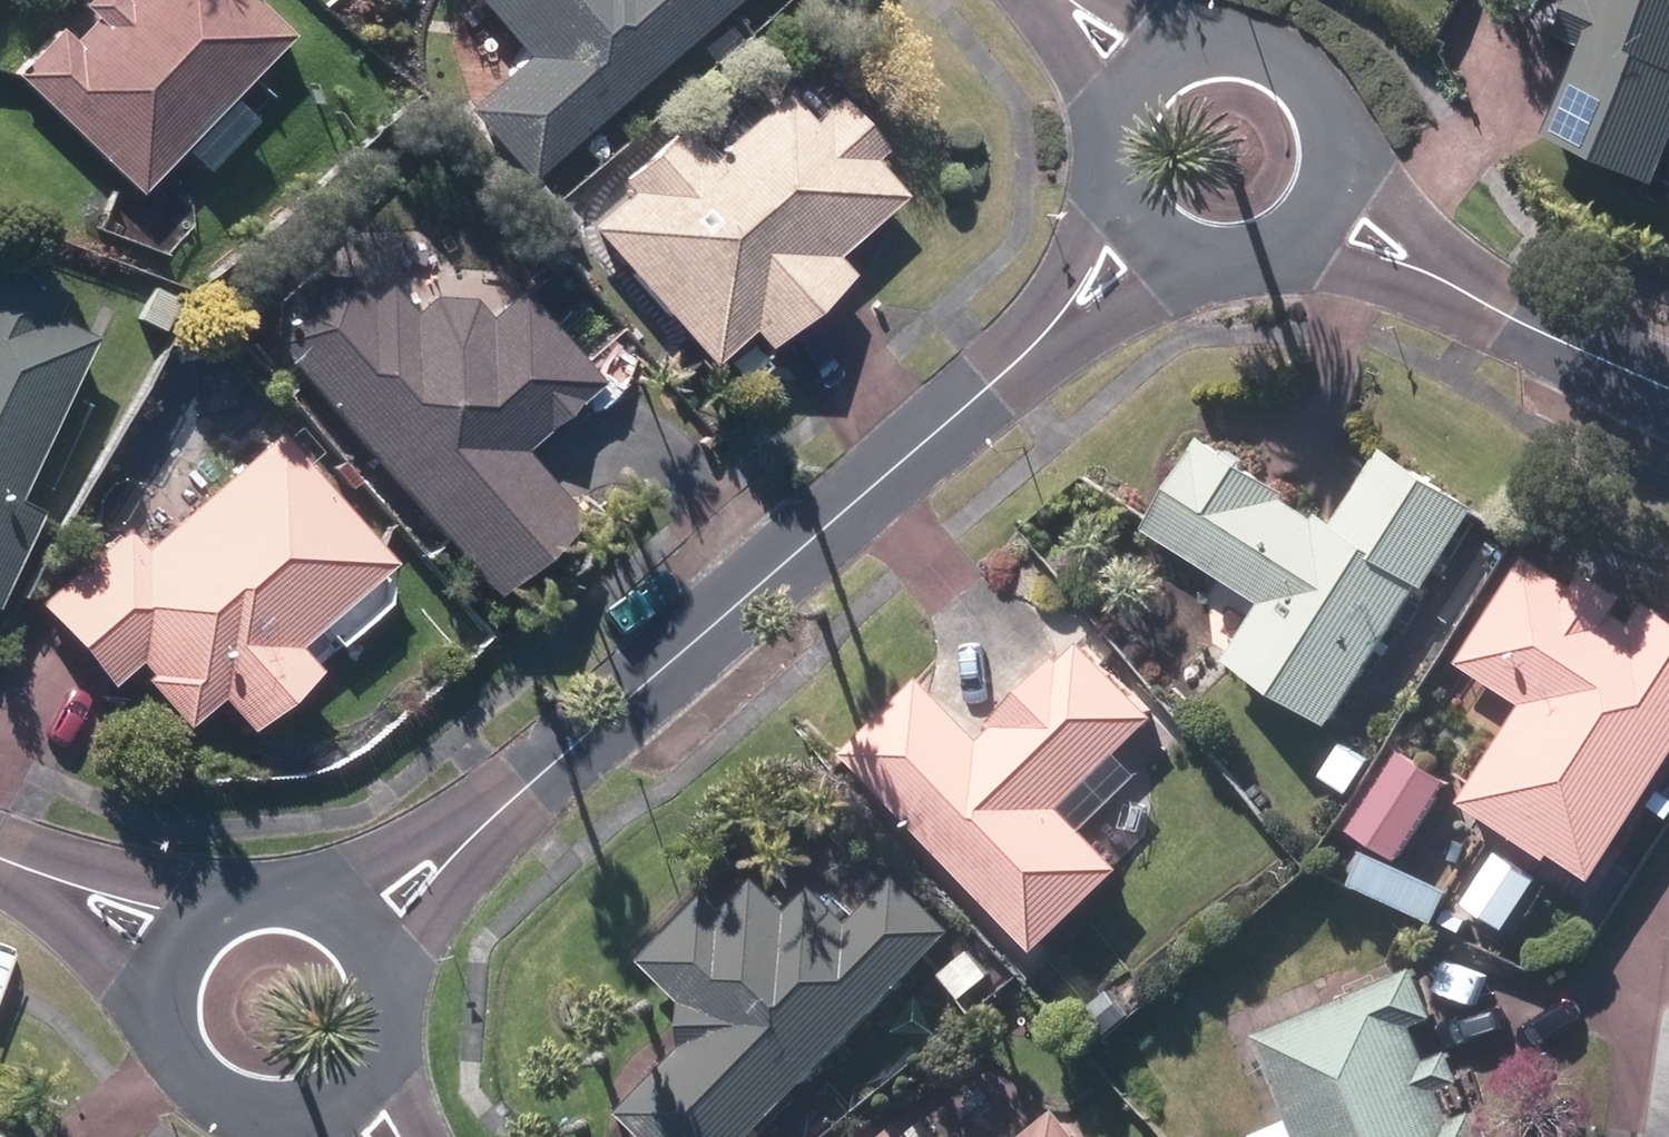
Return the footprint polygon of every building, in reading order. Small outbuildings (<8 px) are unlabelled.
[(135,195),(285,36),(246,0),(84,0),(76,8),(88,18),(66,43),(52,29),(7,76),(135,195)] [(524,177),(725,0),(474,0),(522,55),(463,108),(524,177)] [(1564,37),(1587,47),(1548,132),(1657,181),(1668,154),(1668,0),(1581,0),(1564,37)] [(582,227),(703,364),(741,329),(760,349),(843,275),(827,256),(896,195),(865,160),(876,150),(829,98),(801,124),(773,92),(699,159),(673,128),(613,180),(622,190),(582,227)] [(30,509),(8,498),(86,336),(44,315),(57,291),(0,263),(0,573),(30,509)] [(270,299),(268,341),(488,591),(573,517),(574,514),(518,450),(595,382),(513,290),(482,318),(465,299),(426,296),(408,312),(384,283),(365,301),(345,279),(298,277),(270,299)] [(128,318),(153,332),(170,299),(145,286),(128,318)] [(211,694),(242,729),(310,671),(286,644),(383,561),(273,433),(138,547),(120,524),(33,600),(104,684),(126,664),(176,724),(211,694)] [(1228,661),(1328,727),(1419,587),(1424,591),(1476,509),(1383,450),(1335,525),(1319,515),(1315,520),(1284,499),(1288,494),(1201,439),(1144,527),(1265,604),(1228,661)] [(1595,877),(1668,767),(1668,618),(1646,603),(1631,624),(1614,612),(1625,597),(1586,570),(1575,587),(1525,554),(1457,659),(1526,704),(1464,800),(1550,858),(1554,850),(1595,877)] [(921,674),(846,749),(1041,946),(1120,867),(1060,807),(1154,714),(1082,641),(1060,662),(1055,657),(992,717),(997,722),(982,736),(921,674)] [(1320,775),(1345,790),(1365,757),(1341,742),(1320,775)] [(1348,831),(1397,860),(1446,780),(1397,751),(1348,831)] [(1378,894),(1433,920),(1445,894),(1390,868),(1378,894)] [(648,1136),(752,1136),(951,930),(895,876),(849,923),(811,888),(787,912),(753,880),(721,913),(701,894),(638,961),(681,1001),(682,1046),(620,1110),(648,1136)] [(940,974),(962,999),(990,975),(968,950),(940,974)] [(1251,1032),(1295,1136),(1485,1136),(1473,1110),(1449,1119),(1437,1090),(1458,1080),(1447,1050),(1425,1058),(1411,1023),(1431,1015),(1410,966),(1375,980),(1346,993),(1251,1032)] [(1085,1011),(1105,1035),(1130,1014),(1109,990),(1085,1011)] [(1055,1109),(1022,1136),(1079,1136),(1055,1109)] [(897,1122),(879,1136),(910,1136),(897,1122)]
